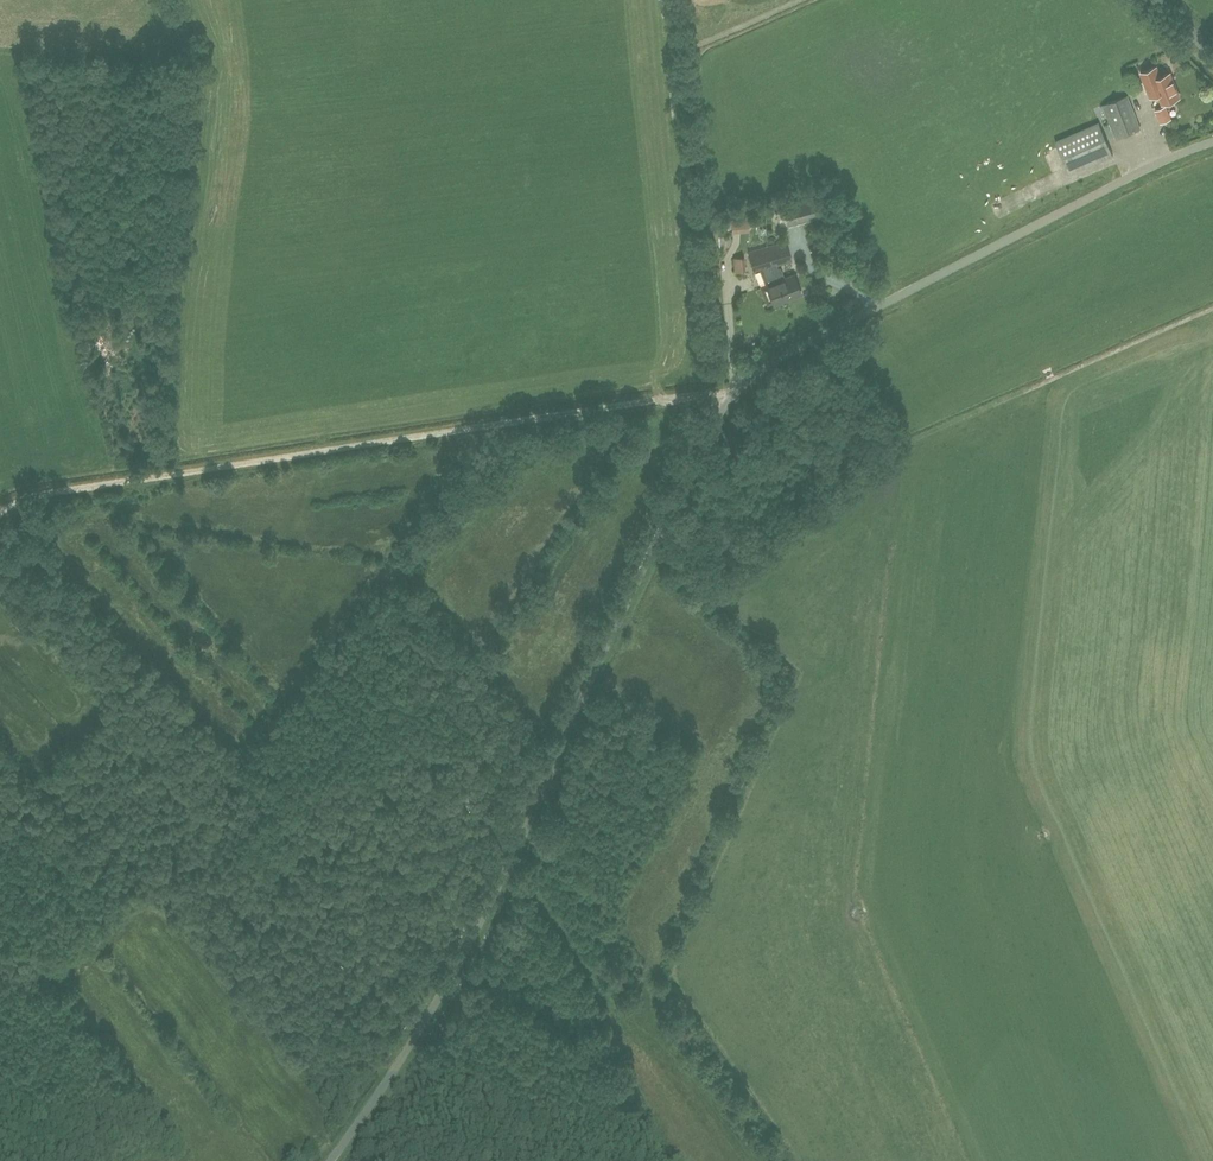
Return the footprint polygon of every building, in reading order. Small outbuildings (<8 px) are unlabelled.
[(1158,94),(1162,104),(1179,97),(1169,73),(1159,77),(1156,67),(1140,73),(1150,97),(1158,94)] [(1127,95),(1103,105),(1116,138),(1140,129),(1127,95)] [(1160,123),(1168,120),(1164,111),(1167,110),(1165,106),(1155,110),(1160,123)] [(1055,141),(1069,174),(1112,155),(1098,122),(1055,141)] [(784,206),(789,225),(825,215),(820,196),(784,206)] [(748,214),(731,215),(732,228),(749,227),(748,214)] [(785,241),(767,247),(772,265),(785,299),(801,293),(794,274),(785,278),(782,273),(777,276),(772,265),(791,260),(785,241)] [(767,247),(749,252),(753,267),(760,264),(761,267),(761,268),(766,282),(767,282),(768,284),(761,287),(768,304),(773,302),(774,304),(785,299),(772,265),(767,247)] [(735,271),(745,270),(744,258),(734,258),(735,271)]
